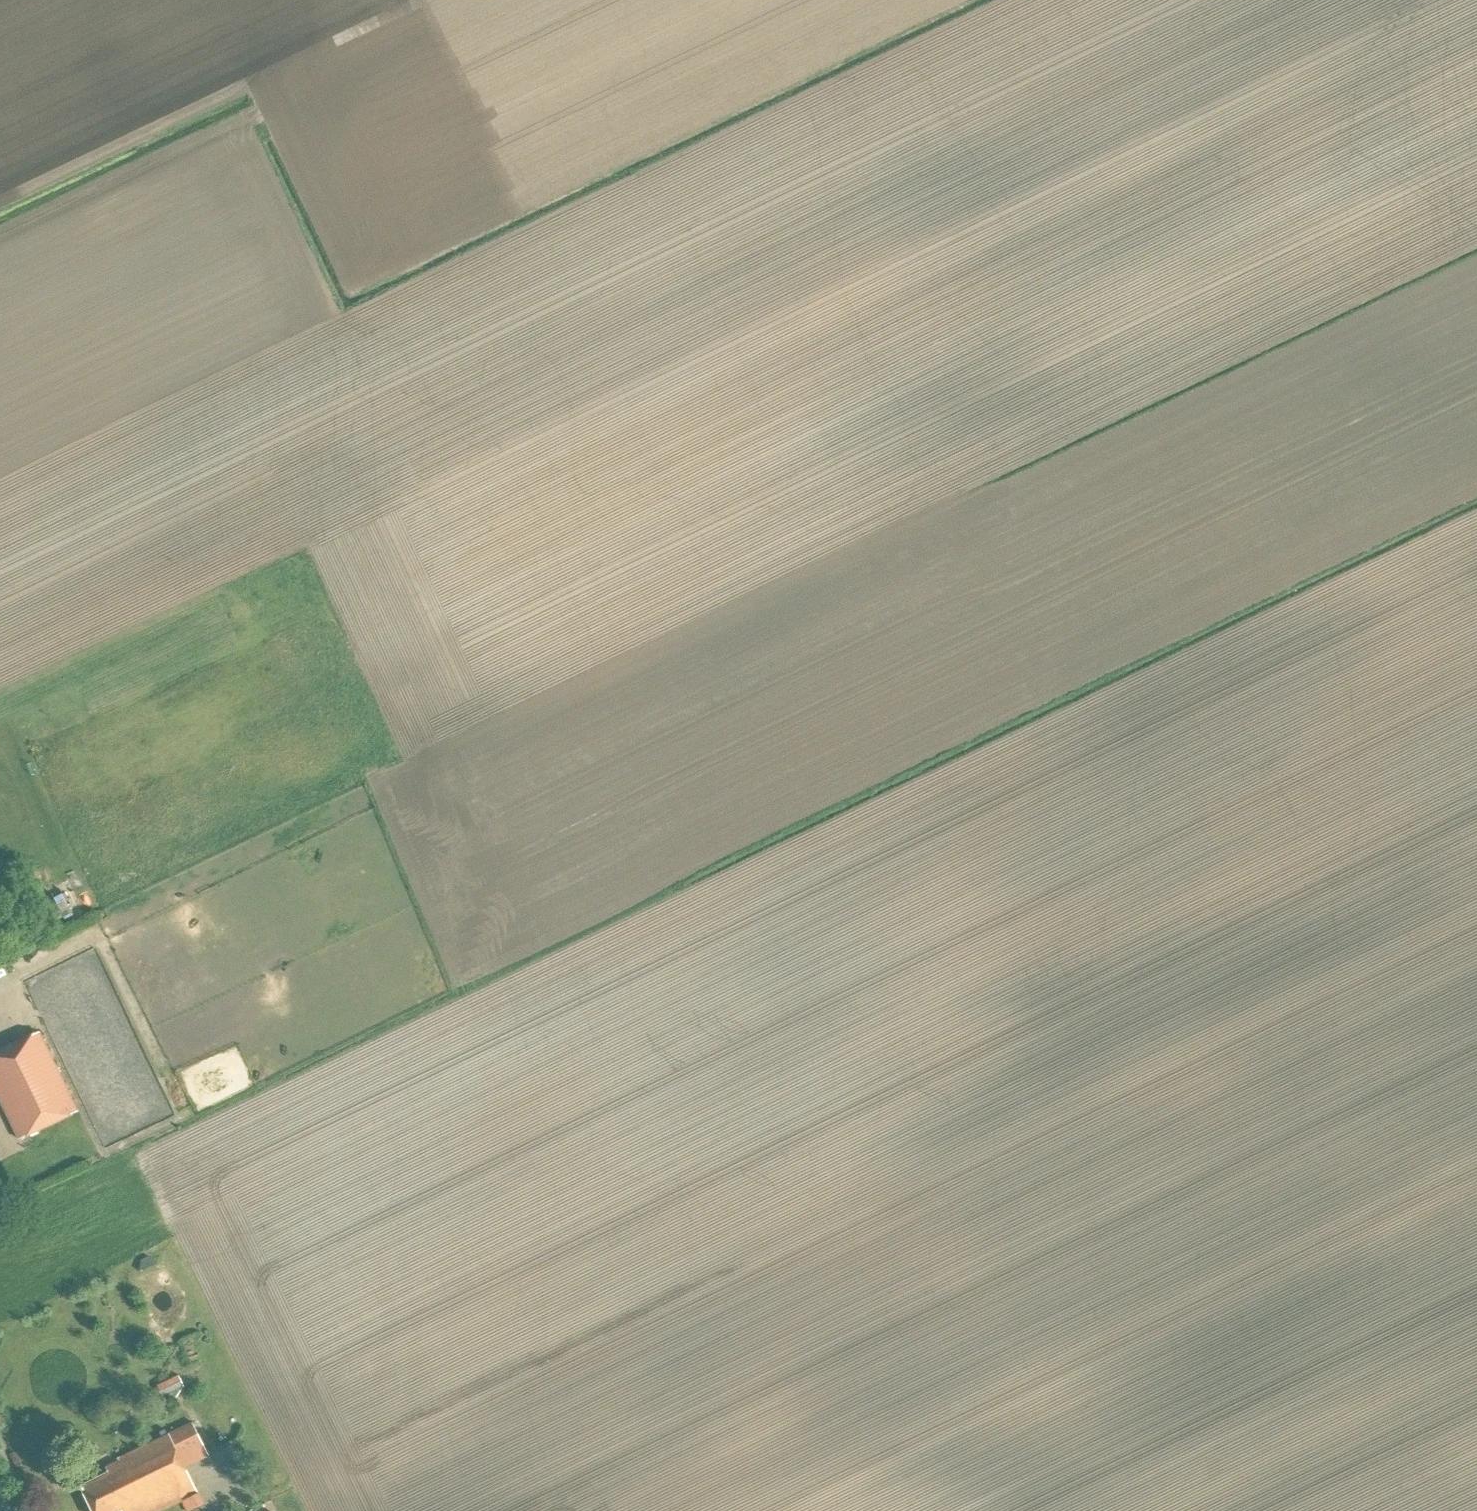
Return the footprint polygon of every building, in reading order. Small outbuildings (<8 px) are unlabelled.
[(0,1051),(0,1100),(20,1140),(78,1112),(39,1033),(0,1051)] [(82,1486),(94,1510),(121,1510),(122,1510),(148,1510),(179,1496),(181,1499),(197,1492),(180,1457),(168,1434),(143,1447),(142,1447),(119,1459),(120,1461),(106,1468),(109,1473),(82,1486)]
